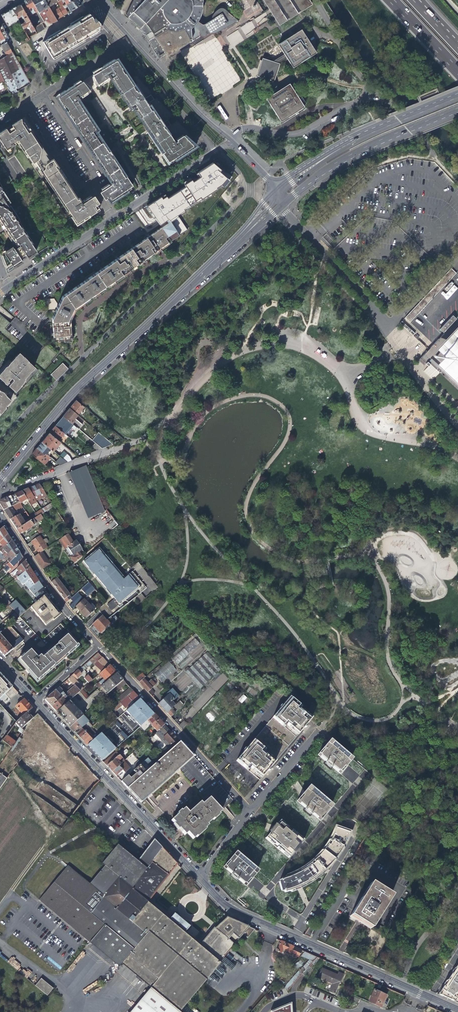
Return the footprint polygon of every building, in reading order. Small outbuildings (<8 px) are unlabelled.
[(37,10),(31,0),(27,0),(19,4),(33,28),(37,25),(32,17),(31,17),(29,16),(28,15),(37,10)] [(52,23),(54,23),(57,22),(56,20),(51,13),(48,7),(44,0),(31,0),(37,10),(38,13),(44,9),(47,8),(48,9),(47,11),(48,13),(46,14),(52,23)] [(66,4),(62,6),(64,9),(65,8),(65,7),(66,6),(70,12),(82,4),(79,0),(73,0),(66,4)] [(126,13),(129,16),(128,17),(142,31),(159,58),(160,57),(161,58),(166,54),(168,57),(169,56),(173,56),(181,51),(180,48),(193,40),(194,41),(197,39),(200,37),(200,36),(201,35),(205,36),(211,33),(215,34),(239,21),(226,9),(224,8),(223,8),(222,8),(220,8),(219,9),(218,9),(213,14),(212,14),(212,15),(212,16),(212,18),(209,21),(207,22),(206,23),(206,25),(203,26),(202,27),(200,25),(201,24),(198,22),(197,23),(196,22),(199,16),(201,14),(202,11),(202,6),(202,1),(202,0),(133,0),(126,13)] [(240,6),(245,13),(247,16),(247,17),(248,17),(249,17),(250,17),(262,9),(256,0),(238,0),(238,1),(237,1),(237,2),(238,3),(240,6)] [(310,0),(263,0),(267,6),(270,12),(277,23),(278,25),(313,3),(310,0)] [(32,31),(35,30),(33,28),(19,4),(11,9),(17,19),(19,17),(21,17),(22,19),(23,19),(25,22),(23,23),(20,24),(23,29),(27,27),(29,28),(31,31),(32,31)] [(62,6),(59,8),(63,16),(67,14),(64,9),(62,6)] [(59,8),(51,13),(56,20),(63,16),(59,8)] [(2,14),(1,15),(8,27),(15,22),(17,26),(20,24),(17,19),(11,9),(2,14)] [(265,13),(254,19),(256,23),(267,16),(265,13)] [(100,25),(95,19),(93,20),(90,16),(89,15),(42,43),(52,59),(65,51),(88,37),(99,30),(99,29),(100,29),(102,29),(102,28),(102,27),(102,26),(101,26),(100,26),(99,25),(100,25)] [(41,23),(37,25),(33,28),(35,30),(36,33),(37,34),(45,29),(41,23)] [(316,52),(301,28),(278,43),(284,53),(287,57),(293,66),(297,64),(316,52)] [(1,46),(7,56),(12,53),(7,43),(6,43),(2,45),(1,46)] [(29,82),(17,61),(14,56),(12,53),(7,56),(0,60),(0,73),(9,93),(29,82)] [(284,53),(272,61),(277,62),(287,57),(284,53)] [(163,152),(162,152),(164,155),(168,161),(173,158),(175,158),(176,157),(189,149),(190,150),(196,145),(193,143),(192,141),(194,139),(182,125),(178,120),(171,124),(167,119),(173,115),(171,112),(159,99),(157,98),(155,99),(151,94),(153,93),(148,88),(139,77),(136,74),(133,76),(125,65),(119,55),(103,65),(105,68),(104,69),(101,71),(100,68),(93,73),(95,76),(93,77),(93,80),(94,83),(95,85),(96,87),(101,84),(102,83),(104,82),(105,83),(108,81),(107,79),(109,78),(110,80),(113,78),(114,80),(113,81),(115,85),(116,85),(117,86),(118,87),(121,91),(119,91),(125,101),(127,100),(129,104),(129,105),(130,107),(135,104),(137,106),(139,110),(137,111),(139,114),(140,116),(141,117),(144,121),(144,122),(145,123),(144,124),(146,127),(147,126),(149,129),(151,132),(152,134),(153,136),(154,135),(156,139),(156,140),(159,146),(160,145),(162,148),(162,150),(163,152)] [(262,77),(273,81),(275,75),(279,63),(277,62),(272,61),(261,57),(256,76),(262,77)] [(9,93),(0,73),(0,95),(2,99),(10,94),(9,93)] [(275,75),(273,81),(279,90),(284,87),(280,82),(275,75)] [(112,159),(113,158),(112,156),(111,155),(109,152),(108,152),(106,150),(107,149),(99,136),(96,138),(94,136),(92,133),(96,130),(95,128),(94,127),(92,123),(93,122),(87,113),(85,114),(83,110),(83,108),(82,107),(83,107),(80,103),(78,104),(78,103),(77,102),(80,100),(79,98),(80,97),(81,97),(82,98),(86,96),(85,95),(86,94),(87,93),(92,90),(91,88),(89,86),(88,84),(85,83),(83,84),(81,81),(74,85),(76,87),(73,89),(72,90),(70,87),(54,98),(76,130),(78,128),(84,137),(83,138),(87,144),(87,145),(88,147),(87,148),(96,161),(100,158),(102,161),(98,164),(112,186),(111,187),(109,184),(101,189),(110,203),(113,201),(112,200),(114,198),(115,197),(118,195),(119,196),(125,192),(125,191),(126,190),(127,189),(131,185),(127,178),(126,177),(125,177),(124,176),(122,175),(120,171),(121,171),(115,161),(114,161),(112,159)] [(279,90),(267,97),(268,98),(267,98),(281,120),(282,121),(303,107),(303,106),(304,106),(290,84),(289,85),(289,84),(284,87),(279,90)] [(52,159),(50,156),(48,153),(49,152),(25,116),(10,126),(11,127),(7,130),(6,129),(0,133),(0,145),(2,148),(4,146),(6,150),(13,145),(13,144),(14,144),(15,144),(14,142),(17,140),(41,176),(49,167),(50,168),(51,168),(52,168),(53,168),(54,167),(55,167),(56,165),(56,163),(54,160),(53,158),(52,159)] [(206,176),(182,193),(193,209),(230,183),(217,166),(205,175),(206,176)] [(90,197),(83,202),(85,205),(83,206),(78,198),(72,188),(71,188),(70,186),(65,179),(66,179),(59,169),(46,177),(56,192),(57,192),(58,193),(58,195),(70,213),(71,214),(72,215),(72,216),(77,224),(80,222),(81,222),(91,215),(95,212),(95,213),(99,210),(90,197)] [(179,189),(149,208),(157,219),(159,223),(160,225),(162,227),(170,239),(199,219),(193,209),(182,193),(179,189)] [(37,252),(33,246),(35,245),(22,227),(20,228),(19,228),(20,227),(19,225),(18,226),(15,221),(19,218),(12,207),(10,208),(8,206),(12,204),(5,194),(3,195),(2,194),(4,193),(2,191),(1,192),(0,191),(0,222),(10,236),(12,239),(13,238),(15,241),(22,251),(19,253),(16,248),(7,254),(8,255),(5,257),(8,268),(12,265),(13,266),(23,261),(22,260),(25,259),(28,256),(28,257),(37,252)] [(171,240),(170,239),(162,227),(157,231),(141,242),(123,255),(106,266),(89,278),(74,289),(63,297),(58,307),(57,307),(58,304),(54,299),(48,300),(45,305),(49,310),(55,310),(56,308),(57,308),(52,318),(55,341),(71,340),(70,330),(69,322),(73,313),(76,307),(83,302),(99,291),(116,278),(134,266),(150,255),(167,243),(171,240)] [(451,268),(405,317),(410,322),(456,273),(451,268)] [(450,289),(446,293),(443,291),(441,294),(447,300),(457,288),(451,282),(447,286),(450,289)] [(453,315),(440,329),(443,332),(456,319),(453,315)] [(402,321),(400,323),(413,335),(415,333),(402,321)] [(435,345),(442,352),(457,351),(457,321),(435,345)] [(434,355),(428,349),(420,358),(428,366),(430,364),(427,361),(434,355)] [(442,352),(440,354),(435,361),(457,383),(457,351),(442,352)] [(16,356),(5,368),(9,369),(0,379),(0,416),(17,397),(15,395),(35,373),(16,356)] [(61,361),(49,373),(55,379),(67,367),(61,361)] [(44,392),(44,391),(34,401),(36,403),(42,399),(40,396),(44,392)] [(74,405),(71,409),(77,414),(84,407),(77,401),(74,405)] [(74,419),(77,414),(71,409),(67,413),(64,417),(77,428),(80,424),(74,419)] [(75,431),(77,428),(64,417),(60,421),(56,427),(64,434),(65,435),(71,428),(75,431)] [(58,441),(64,434),(56,427),(53,430),(50,434),(58,441)] [(98,432),(92,440),(102,448),(113,443),(98,432)] [(60,442),(58,441),(50,434),(47,437),(42,442),(53,451),(60,442)] [(53,451),(42,442),(40,445),(37,449),(45,455),(46,454),(48,456),(53,451)] [(45,455),(37,449),(35,451),(32,454),(45,465),(51,458),(48,456),(46,454),(45,455)] [(61,457),(56,462),(60,466),(67,463),(65,460),(61,457)] [(79,468),(70,472),(76,487),(86,510),(102,504),(86,465),(79,468)] [(44,499),(45,498),(48,497),(44,491),(39,485),(34,487),(28,489),(34,498),(38,496),(39,499),(43,498),(44,499)] [(37,503),(34,498),(28,489),(26,490),(22,492),(27,500),(28,501),(31,506),(37,503)] [(19,493),(15,495),(20,503),(21,504),(27,500),(22,492),(19,493)] [(4,511),(20,503),(15,495),(8,498),(0,501),(0,505),(4,511)] [(20,504),(21,504),(20,503),(4,511),(7,515),(10,520),(16,515),(13,510),(21,505),(20,504)] [(49,505),(42,510),(44,513),(54,507),(52,504),(49,505)] [(102,504),(86,510),(89,517),(105,511),(102,504)] [(13,525),(17,531),(32,521),(30,519),(24,522),(20,515),(10,520),(13,525)] [(40,521),(38,517),(32,521),(17,531),(20,535),(23,533),(23,534),(29,530),(34,526),(33,526),(36,524),(36,523),(40,521)] [(37,532),(31,537),(33,541),(39,536),(37,532)] [(12,541),(9,537),(8,535),(0,543),(0,546),(2,547),(0,549),(0,553),(12,541)] [(71,558),(75,564),(83,557),(79,552),(82,550),(77,541),(73,543),(70,539),(68,535),(59,541),(65,549),(68,547),(73,556),(71,558)] [(36,549),(39,554),(42,552),(48,549),(40,537),(32,542),(36,549)] [(8,555),(16,547),(14,544),(12,541),(0,553),(0,557),(5,552),(8,555)] [(5,568),(7,567),(20,553),(17,550),(16,547),(8,555),(7,556),(10,559),(8,561),(3,566),(5,568)] [(96,551),(83,562),(89,569),(88,570),(93,576),(94,575),(106,590),(105,590),(110,597),(111,596),(120,606),(140,589),(129,575),(123,581),(111,566),(113,565),(105,556),(103,557),(99,552),(98,553),(96,551)] [(39,554),(34,557),(37,562),(40,566),(43,570),(50,565),(42,552),(39,554)] [(22,556),(20,553),(7,567),(9,569),(11,567),(13,568),(23,558),(22,556)] [(14,580),(17,578),(18,577),(22,575),(29,568),(27,564),(25,561),(16,570),(18,573),(16,575),(15,576),(15,577),(13,579),(14,580)] [(139,563),(133,567),(153,593),(158,588),(139,563)] [(26,586),(29,590),(30,589),(39,582),(34,574),(29,568),(22,575),(24,577),(26,575),(31,581),(29,582),(30,583),(26,586)] [(67,571),(60,576),(63,579),(69,574),(67,571)] [(57,579),(56,580),(52,583),(57,590),(66,602),(70,599),(71,599),(69,597),(70,596),(57,579)] [(33,595),(36,599),(38,602),(45,596),(47,594),(42,587),(39,582),(30,589),(34,595),(33,595)] [(72,598),(71,599),(70,599),(72,601),(73,602),(69,606),(72,610),(76,607),(84,600),(95,590),(88,582),(81,589),(84,592),(80,596),(77,593),(72,598)] [(141,594),(136,598),(140,604),(145,599),(141,594)] [(48,600),(45,596),(38,602),(35,604),(31,607),(30,608),(35,614),(34,614),(37,617),(38,617),(45,626),(52,620),(57,615),(51,608),(52,608),(51,607),(47,602),(48,600)] [(90,607),(84,600),(76,607),(81,612),(87,618),(94,611),(96,608),(92,605),(90,607)] [(5,610),(9,607),(4,601),(0,605),(5,610)] [(25,612),(18,604),(16,601),(9,607),(19,617),(25,612)] [(111,625),(107,621),(103,616),(93,625),(96,629),(101,634),(111,625)] [(9,626),(5,630),(2,632),(4,635),(8,631),(15,638),(14,639),(16,641),(19,644),(23,641),(9,626)] [(172,642),(173,642),(179,636),(175,631),(172,627),(163,635),(169,642),(172,642)] [(0,635),(0,652),(4,657),(12,650),(19,644),(16,641),(10,646),(0,635)] [(30,651),(24,656),(24,657),(20,661),(26,668),(27,668),(29,671),(31,673),(30,673),(37,680),(42,676),(51,669),(51,668),(54,665),(55,665),(62,659),(61,659),(63,657),(65,655),(65,656),(72,650),(71,650),(75,646),(72,642),(73,642),(67,636),(58,644),(58,645),(43,659),(40,656),(37,659),(30,651)] [(195,638),(172,658),(181,668),(185,664),(185,663),(189,660),(187,658),(195,651),(193,649),(200,644),(195,638)] [(21,659),(12,650),(4,657),(13,666),(21,659)] [(185,673),(200,689),(222,668),(207,652),(185,673)] [(94,665),(98,662),(102,658),(98,653),(91,659),(90,660),(94,665)] [(102,666),(98,670),(101,673),(109,666),(105,661),(102,658),(98,662),(102,666)] [(162,683),(176,669),(168,661),(154,675),(162,683)] [(102,666),(98,662),(94,665),(98,670),(102,666)] [(100,688),(116,673),(112,669),(109,666),(101,673),(99,675),(103,680),(99,684),(97,686),(98,689),(100,688)] [(80,673),(78,671),(68,680),(75,687),(79,692),(81,690),(77,685),(78,683),(74,679),(76,677),(77,678),(81,674),(80,673)] [(118,675),(116,673),(100,688),(103,691),(120,677),(118,675)] [(10,689),(12,687),(0,674),(0,678),(10,689)] [(142,674),(136,680),(139,683),(144,679),(145,678),(142,674)] [(88,675),(84,678),(89,683),(93,680),(88,675)] [(120,677),(103,691),(107,695),(118,686),(123,681),(120,677)] [(0,678),(0,699),(5,695),(10,689),(0,678)] [(148,684),(144,679),(139,683),(145,690),(148,693),(152,689),(152,688),(155,685),(151,680),(148,684)] [(122,690),(127,686),(123,681),(118,686),(122,690)] [(17,692),(12,687),(10,689),(5,695),(9,700),(17,692)] [(70,700),(79,692),(75,687),(72,690),(66,695),(70,700)] [(82,690),(81,690),(79,692),(86,699),(89,697),(82,690)] [(167,697),(159,705),(171,718),(183,706),(180,702),(175,706),(171,702),(173,701),(173,702),(178,697),(171,690),(165,695),(167,697)] [(60,696),(55,691),(53,693),(45,700),(47,703),(51,707),(64,695),(63,694),(61,695),(60,696)] [(127,705),(131,701),(137,697),(136,695),(133,692),(120,704),(122,706),(125,709),(128,706),(127,705)] [(242,703),(247,697),(243,694),(238,700),(242,703)] [(66,698),(64,695),(51,707),(53,710),(56,712),(66,703),(63,700),(65,699),(66,698)] [(137,697),(127,705),(128,706),(130,708),(140,699),(137,697)] [(287,724),(291,728),(302,713),(299,710),(298,711),(297,710),(300,706),(290,697),(273,717),(283,726),(286,722),(288,723),(287,724)] [(18,717),(20,719),(26,714),(32,708),(24,700),(16,707),(22,714),(18,717)] [(69,701),(66,703),(56,712),(59,716),(66,723),(70,727),(82,717),(83,716),(69,701)] [(118,705),(111,711),(113,713),(120,707),(118,705)] [(141,717),(146,722),(154,715),(149,710),(141,717)] [(111,711),(107,715),(113,722),(118,719),(113,713),(111,711)] [(302,713),(291,728),(298,734),(305,727),(311,720),(302,713)] [(18,730),(22,734),(24,731),(22,729),(31,720),(26,714),(20,719),(15,724),(19,728),(18,730)] [(156,717),(154,715),(146,722),(145,723),(149,728),(151,726),(158,720),(156,717)] [(86,721),(82,717),(70,727),(73,731),(80,738),(87,732),(81,726),(86,721)] [(158,720),(151,726),(157,732),(159,730),(164,726),(161,722),(158,720)] [(184,722),(179,727),(182,730),(187,725),(184,722)] [(120,745),(128,737),(121,729),(120,730),(117,726),(110,733),(112,736),(114,738),(120,745)] [(159,733),(167,742),(168,741),(174,736),(168,730),(164,726),(159,730),(157,732),(155,734),(157,736),(159,733)] [(90,729),(87,732),(80,738),(83,741),(87,746),(97,737),(90,729)] [(2,741),(12,748),(16,742),(6,735),(2,741)] [(173,749),(180,743),(176,739),(174,736),(168,741),(167,742),(165,744),(171,750),(173,749)] [(251,768),(256,772),(268,757),(263,754),(262,755),(260,753),(264,749),(254,741),(237,761),(247,769),(250,765),(252,767),(251,768)] [(193,758),(180,743),(173,749),(171,750),(154,765),(150,769),(146,773),(127,789),(141,804),(146,799),(151,795),(175,774),(193,758)] [(352,758),(333,743),(330,747),(328,745),(327,746),(326,747),(327,747),(321,754),(320,753),(318,755),(341,774),(343,772),(341,770),(347,764),(352,758)] [(107,767),(112,772),(121,764),(120,762),(119,763),(117,761),(118,760),(119,760),(122,758),(119,755),(115,759),(112,756),(110,758),(110,757),(103,763),(107,767)] [(268,757),(256,772),(262,778),(269,770),(275,763),(268,757)] [(144,762),(150,769),(154,765),(148,759),(144,762)] [(133,766),(136,769),(140,766),(141,764),(138,761),(133,766)] [(122,771),(125,773),(130,769),(123,762),(121,764),(112,772),(114,775),(118,779),(120,778),(118,775),(122,771)] [(146,773),(140,766),(136,769),(121,782),(123,784),(126,787),(127,789),(146,773)] [(298,800),(297,802),(320,821),(322,819),(321,818),(326,812),(327,812),(332,806),(327,802),(328,801),(316,790),(315,792),(310,788),(305,794),(300,801),(298,800)] [(220,811),(208,799),(201,805),(199,803),(188,814),(184,810),(171,821),(183,834),(185,836),(187,834),(193,840),(207,827),(206,826),(220,812),(220,811)] [(271,833),(266,839),(290,859),(295,853),(293,851),(298,846),(299,847),(304,841),(281,821),(276,827),(277,828),(275,831),(272,834),(271,833)] [(341,829),(337,828),(336,831),(333,837),(331,840),(327,846),(325,849),(323,852),(321,855),(316,860),(313,862),(308,867),(305,869),(298,872),(292,875),(289,877),(282,879),(283,881),(280,882),(283,891),(286,890),(287,892),(291,891),(298,888),(301,887),(306,884),(313,880),(316,878),(323,873),(326,870),(329,867),(330,865),(334,861),(339,854),(342,850),(344,846),(346,843),(347,839),(350,833),(341,829)] [(89,942),(99,930),(104,924),(134,949),(129,955),(124,961),(152,986),(150,988),(130,1011),(180,1011),(205,982),(203,981),(204,981),(243,934),(248,927),(227,917),(226,917),(215,927),(214,926),(199,945),(184,932),(189,927),(188,925),(188,923),(186,922),(184,922),(181,920),(179,918),(179,917),(179,916),(177,915),(176,915),(175,915),(174,914),(169,920),(148,902),(171,870),(176,863),(162,847),(159,851),(157,849),(154,852),(156,854),(146,868),(133,857),(118,844),(100,866),(103,868),(88,886),(66,868),(39,901),(89,942)] [(80,847),(78,849),(94,861),(95,858),(80,847)] [(258,871),(239,856),(236,860),(234,858),(232,860),(233,860),(230,864),(227,867),(226,866),(224,868),(247,886),(248,885),(247,883),(252,877),(253,877),(258,871)] [(370,884),(350,915),(358,921),(362,923),(364,924),(370,928),(390,897),(370,884)] [(99,930),(89,942),(105,955),(114,963),(115,964),(116,965),(118,965),(119,965),(120,965),(122,964),(124,961),(129,955),(134,949),(104,924),(99,930)] [(248,927),(243,934),(247,938),(254,929),(248,927)] [(300,952),(302,953),(304,951),(281,941),(280,942),(279,942),(278,943),(279,945),(279,947),(278,948),(276,947),(275,951),(277,952),(278,953),(279,952),(280,953),(281,952),(295,958),(296,956),(297,957),(299,956),(300,952)] [(299,956),(308,960),(309,959),(312,962),(316,957),(304,951),(302,953),(299,956)] [(17,970),(21,965),(12,956),(8,961),(17,970)] [(304,961),(299,956),(294,962),(293,964),(297,968),(304,961)] [(305,976),(320,959),(316,957),(312,962),(301,973),(305,976)] [(286,984),(279,979),(277,982),(286,990),(301,973),(312,962),(309,959),(308,960),(286,984)] [(122,964),(150,988),(152,986),(124,961),(122,964)] [(285,969),(287,970),(293,964),(294,962),(293,961),(290,964),(289,964),(285,969)] [(443,983),(445,984),(438,994),(445,998),(456,1003),(457,1003),(457,961),(443,983)] [(332,984),(329,992),(334,994),(343,974),(338,972),(337,975),(335,974),(321,968),(317,977),(332,984)] [(43,980),(38,987),(47,996),(53,988),(43,980)] [(368,1002),(380,1007),(385,996),(373,991),(368,1002)]
